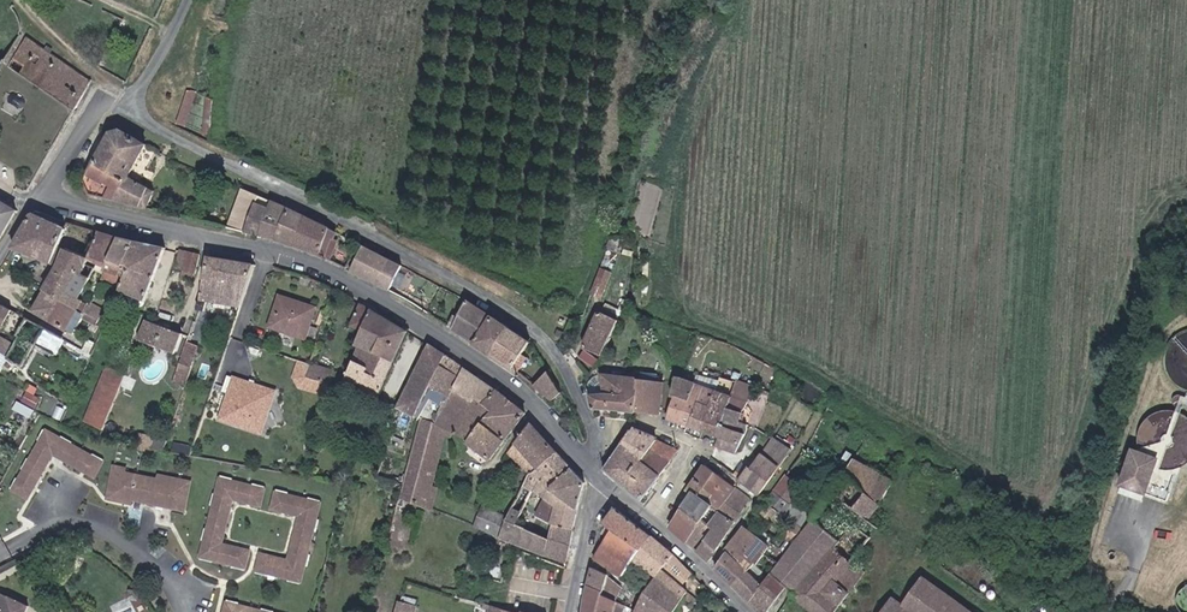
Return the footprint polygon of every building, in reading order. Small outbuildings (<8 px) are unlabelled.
[(95,85),(32,43),(17,68),(80,110),(95,85)] [(200,94),(192,92),(181,128),(191,131),(200,94)] [(222,99),(213,97),(207,137),(207,139),(215,141),(222,99)] [(98,163),(114,172),(124,156),(127,158),(139,139),(125,130),(115,136),(98,163)] [(127,180),(116,198),(147,206),(149,203),(145,201),(151,191),(146,188),(147,186),(142,183),(130,176),(149,145),(139,139),(127,158),(124,156),(114,172),(127,180)] [(127,180),(114,172),(98,163),(87,181),(90,191),(116,198),(127,180)] [(18,204),(0,194),(0,236),(18,204)] [(245,229),(259,233),(274,200),(260,194),(245,229)] [(274,200),(259,233),(295,247),(308,217),(274,200)] [(67,226),(36,214),(17,246),(53,261),(67,226)] [(340,232),(308,217),(295,247),(326,259),(340,232)] [(101,288),(109,268),(122,235),(101,229),(90,254),(99,257),(96,266),(89,283),(101,288)] [(109,268),(124,274),(138,239),(122,235),(109,268)] [(138,239),(124,274),(127,275),(121,289),(147,300),(168,247),(138,239)] [(377,284),(392,259),(366,245),(351,270),(377,284)] [(65,296),(81,305),(87,309),(91,302),(82,298),(89,283),(96,266),(87,262),(90,254),(70,246),(69,246),(61,264),(48,287),(65,296)] [(192,253),(183,251),(179,267),(188,270),(192,253)] [(204,255),(192,253),(188,270),(186,279),(195,282),(197,273),(199,274),(204,255)] [(257,266),(213,257),(200,309),(207,311),(209,302),(244,310),(257,266)] [(611,273),(599,269),(594,286),(605,290),(611,273)] [(34,310),(52,319),(65,296),(48,287),(34,310)] [(351,296),(338,289),(332,304),(345,309),(351,296)] [(289,296),(282,294),(277,308),(283,310),(289,296)] [(68,328),(81,305),(65,296),(52,319),(68,328)] [(318,306),(289,296),(283,310),(277,308),(269,330),(305,343),(318,306)] [(2,328),(13,308),(0,301),(0,327),(2,328)] [(384,313),(361,301),(351,322),(362,327),(355,340),(359,342),(343,376),(378,393),(409,328),(384,313)] [(476,343),(494,315),(469,302),(460,316),(456,314),(448,326),(476,343)] [(623,316),(605,307),(603,307),(601,308),(600,310),(595,320),(586,338),(585,340),(586,343),(587,344),(605,352),(623,316)] [(6,355),(20,363),(32,341),(36,343),(46,325),(30,317),(27,315),(17,332),(19,333),(15,340),(6,355)] [(486,349),(492,353),(511,325),(494,315),(476,343),(486,349)] [(163,333),(182,340),(184,335),(147,320),(139,339),(158,347),(163,333)] [(64,335),(46,325),(36,343),(54,353),(64,335)] [(534,342),(511,325),(492,353),(513,369),(521,359),(526,364),(530,360),(524,355),(534,342)] [(0,332),(0,351),(6,355),(15,340),(0,332)] [(176,354),(182,340),(163,333),(158,347),(171,352),(166,367),(172,369),(176,354)] [(181,355),(195,360),(200,345),(186,339),(181,355)] [(401,404),(413,409),(445,351),(430,341),(399,403),(401,404)] [(582,350),(579,358),(594,363),(597,356),(582,350)] [(0,351),(0,369),(12,376),(19,365),(20,363),(6,355),(0,351)] [(413,409),(425,416),(426,413),(453,425),(470,436),(494,405),(487,399),(496,387),(445,351),(413,409)] [(186,360),(183,370),(191,373),(195,360),(181,355),(179,358),(186,360)] [(179,358),(177,368),(183,370),(186,360),(179,358)] [(526,364),(521,359),(513,369),(518,373),(526,364)] [(311,362),(307,374),(330,382),(334,372),(335,368),(312,360),(311,362)] [(125,374),(107,366),(83,419),(101,428),(125,374)] [(183,370),(177,368),(173,381),(187,386),(191,373),(183,370)] [(647,374),(605,370),(608,390),(592,391),(596,407),(663,411),(668,379),(669,377),(662,376),(647,374)] [(564,393),(551,371),(534,385),(554,400),(564,393)] [(233,392),(239,376),(229,372),(223,388),(229,390),(233,392)] [(330,382),(307,374),(304,381),(328,390),(330,382)] [(715,385),(716,378),(697,374),(695,381),(715,385)] [(261,416),(268,398),(271,399),(275,388),(256,382),(255,385),(250,384),(251,380),(239,376),(233,392),(229,390),(219,416),(259,431),(264,417),(261,416)] [(675,395),(681,397),(693,402),(700,384),(680,378),(675,395)] [(759,387),(741,382),(737,392),(755,399),(759,387)] [(700,384),(693,402),(702,405),(694,424),(708,429),(715,409),(714,408),(720,391),(700,384)] [(494,405),(470,436),(490,455),(524,412),(527,409),(496,387),(487,399),(494,405)] [(24,390),(16,410),(33,416),(40,396),(24,390)] [(730,413),(734,401),(736,396),(720,391),(714,408),(715,409),(729,414),(730,413)] [(693,402),(681,397),(673,416),(694,424),(702,405),(693,402)] [(730,413),(729,414),(726,423),(748,432),(752,422),(748,420),(750,417),(745,415),(747,408),(734,401),(730,413)] [(715,409),(708,429),(722,434),(726,423),(729,414),(715,409)] [(426,413),(425,416),(409,483),(406,496),(426,504),(432,484),(446,428),(452,430),(453,425),(426,413)] [(519,437),(543,459),(560,447),(532,419),(519,437)] [(726,423),(722,434),(724,435),(721,443),(741,450),(748,432),(726,423)] [(94,480),(103,462),(44,428),(8,492),(25,501),(51,456),(94,480)] [(634,429),(625,442),(644,456),(653,445),(659,438),(634,429)] [(776,435),(770,443),(787,455),(794,446),(776,435)] [(532,465),(543,459),(519,437),(511,447),(522,456),(532,465)] [(683,448),(659,438),(653,445),(674,460),(683,448)] [(674,460),(653,445),(644,456),(625,442),(607,467),(643,499),(674,460)] [(764,451),(781,464),(787,455),(770,443),(764,451)] [(1161,456),(1134,446),(1121,480),(1149,491),(1161,456)] [(576,465),(560,447),(543,459),(532,465),(526,479),(536,483),(540,473),(555,484),(576,465)] [(762,490),(781,464),(764,451),(759,458),(754,464),(751,462),(742,475),(762,490)] [(532,465),(522,456),(499,506),(511,511),(515,502),(521,491),(526,479),(532,465)] [(721,496),(717,501),(724,507),(740,486),(710,463),(699,477),(721,496)] [(127,468),(111,464),(103,500),(130,505),(131,501),(184,512),(191,480),(157,473),(156,477),(126,472),(127,468)] [(555,484),(582,506),(590,480),(576,465),(555,484)] [(800,593),(823,611),(839,611),(871,570),(859,559),(887,522),(877,513),(890,495),(856,468),(817,520),(842,539),(800,593)] [(540,473),(536,483),(535,485),(547,491),(543,501),(540,509),(543,510),(549,512),(577,524),(582,506),(555,484),(540,473)] [(260,509),(265,487),(217,476),(196,560),(245,570),(250,550),(222,544),(232,502),(260,509)] [(397,479),(387,476),(384,485),(394,488),(397,479)] [(704,516),(717,501),(721,496),(699,477),(690,489),(695,494),(686,507),(701,520),(704,516)] [(437,485),(432,484),(426,504),(432,506),(437,485)] [(724,507),(739,519),(756,498),(740,486),(724,507)] [(321,501),(273,489),(269,509),(296,516),(286,559),(258,552),(253,570),(300,583),(321,501)] [(515,502),(525,506),(526,503),(530,496),(530,495),(521,491),(515,502)] [(812,511),(788,494),(782,503),(805,521),(812,511)] [(543,501),(530,496),(526,503),(540,509),(543,501)] [(481,526),(501,534),(511,511),(499,506),(484,500),(475,523),(481,526)] [(717,501),(704,516),(715,525),(726,536),(739,519),(724,507),(717,501)] [(520,519),(525,506),(515,502),(511,511),(501,534),(519,541),(527,522),(520,519)] [(526,503),(525,506),(520,519),(527,522),(555,534),(572,542),(577,524),(549,512),(544,525),(538,522),(543,510),(540,509),(526,503)] [(775,519),(781,511),(772,504),(766,512),(775,519)] [(614,528),(640,548),(653,534),(618,506),(606,522),(608,523),(614,528)] [(674,525),(688,537),(701,520),(686,507),(674,525)] [(787,528),(793,520),(784,513),(777,521),(787,528)] [(701,520),(688,537),(697,546),(715,525),(704,516),(701,520)] [(800,593),(842,539),(817,520),(792,552),(786,561),(757,598),(755,600),(768,611),(773,611),(792,587),(795,589),(800,593)] [(546,552),(555,534),(527,522),(519,541),(546,552)] [(614,528),(608,523),(605,532),(609,535),(614,528)] [(726,536),(715,525),(697,546),(709,558),(726,536)] [(640,548),(614,528),(609,535),(597,553),(597,554),(608,562),(617,550),(631,560),(640,548)] [(748,589),(776,555),(786,561),(792,552),(787,548),(784,551),(782,549),(788,543),(772,531),(766,539),(759,533),(729,571),(748,589)] [(555,534),(546,552),(567,561),(572,542),(555,534)] [(665,543),(653,534),(640,548),(657,563),(653,570),(687,596),(690,591),(669,574),(681,559),(665,543)] [(642,599),(639,607),(637,611),(640,611),(677,611),(687,596),(653,570),(657,563),(640,548),(631,560),(623,572),(632,578),(646,588),(642,599)] [(608,562),(623,572),(631,560),(617,550),(608,562)] [(786,561),(776,555),(748,589),(757,598),(786,561)] [(701,571),(688,558),(676,573),(690,585),(701,571)] [(588,580),(605,588),(609,577),(610,570),(594,563),(588,580)] [(646,588),(632,578),(625,588),(642,599),(646,588)] [(616,611),(619,611),(622,598),(606,589),(605,588),(588,580),(584,601),(583,611),(589,611),(597,611),(599,606),(616,611)] [(926,580),(908,607),(904,611),(971,611),(926,580)] [(795,589),(792,587),(773,611),(777,611),(795,589)] [(0,590),(0,611),(26,611),(30,603),(0,590)] [(1039,596),(1027,611),(1061,611),(1039,596)] [(223,600),(220,611),(273,611),(223,600)] [(898,600),(890,611),(904,611),(908,607),(898,600)] [(398,604),(396,611),(415,611),(416,609),(398,604)]
